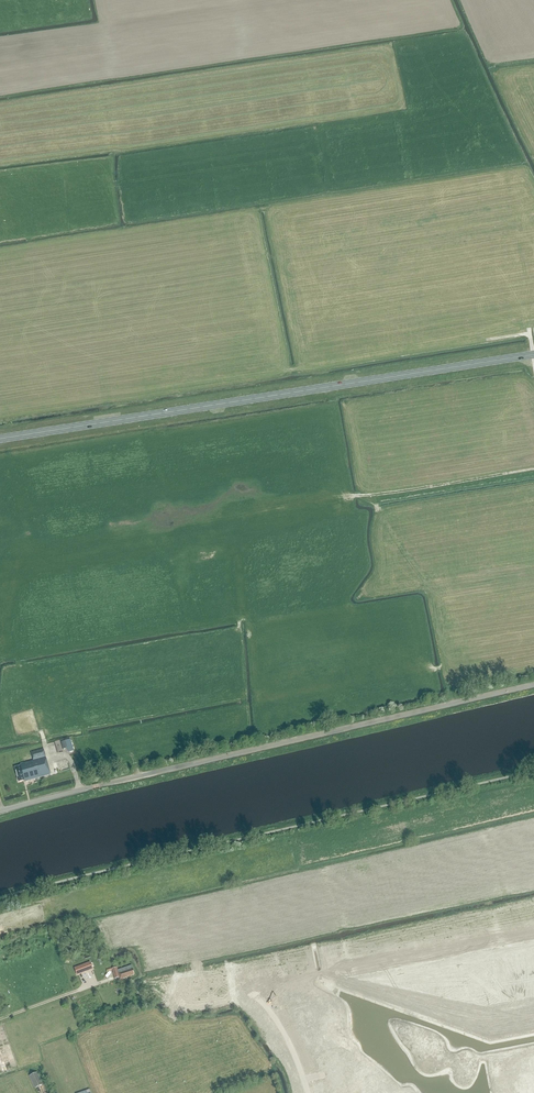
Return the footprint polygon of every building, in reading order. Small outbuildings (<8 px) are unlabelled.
[(68,753),(74,751),(70,739),(61,742),(63,749),(67,748),(68,753)] [(31,752),(33,760),(20,764),(21,766),(14,767),(18,781),(24,779),(25,781),(29,780),(50,774),(43,748),(31,752)] [(8,932),(7,928),(15,925),(12,916),(0,920),(0,934),(8,932)] [(509,957),(503,958),(505,970),(511,969),(510,963),(510,962),(509,957)] [(503,958),(497,959),(499,971),(505,970),(503,958)] [(497,959),(491,960),(494,972),(499,971),(497,959)] [(491,960),(485,961),(488,973),(494,972),(491,960)] [(479,962),(480,968),(481,969),(482,974),(488,973),(485,961),(479,962)] [(90,962),(75,967),(77,975),(93,969),(90,962)] [(120,979),(134,974),(132,966),(118,970),(117,967),(112,969),(115,978),(119,977),(120,979)] [(437,972),(434,972),(435,979),(446,976),(446,972),(453,971),(452,967),(437,970),(437,972)] [(446,976),(435,979),(436,985),(440,984),(440,986),(455,983),(454,979),(447,980),(446,976)] [(441,988),(437,989),(438,995),(449,993),(449,988),(456,987),(455,983),(440,986),(441,988)] [(461,986),(456,1000),(458,1001),(457,1004),(463,1006),(467,996),(463,994),(465,987),(461,986)] [(467,996),(463,1006),(468,1009),(470,1005),(471,1006),(477,992),(473,990),(470,997),(467,996)] [(477,992),(471,1006),(473,1007),(472,1010),(478,1012),(482,1001),(478,1000),(481,993),(477,992)] [(505,996),(499,998),(502,1011),(505,1010),(506,1011),(508,1011),(505,996)] [(505,996),(508,1011),(510,1010),(510,1009),(513,1009),(511,998),(506,999),(505,996)] [(514,997),(511,998),(513,1009),(516,1008),(520,1008),(520,1007),(519,1003),(520,1003),(519,1001),(519,1000),(518,1000),(518,997),(517,997),(514,997)] [(499,998),(493,999),(494,1001),(493,1001),(494,1005),(494,1006),(493,1006),(494,1008),(495,1008),(495,1012),(496,1012),(499,1011),(502,1011),(499,998)] [(500,1071),(500,1072),(511,1070),(513,1069),(512,1063),(509,1063),(498,1065),(499,1069),(499,1070),(499,1071),(500,1071)] [(500,1072),(498,1072),(499,1078),(501,1078),(512,1075),(514,1075),(512,1075),(511,1070),(513,1069),(511,1070),(500,1072)] [(34,1088),(42,1084),(37,1072),(29,1076),(34,1088)] [(501,1078),(499,1078),(500,1084),(502,1083),(513,1081),(515,1081),(514,1075),(512,1075),(501,1078)] [(502,1083),(500,1084),(502,1083),(502,1084),(502,1085),(502,1086),(503,1090),(514,1088),(517,1087),(515,1081),(513,1081),(502,1083)]
